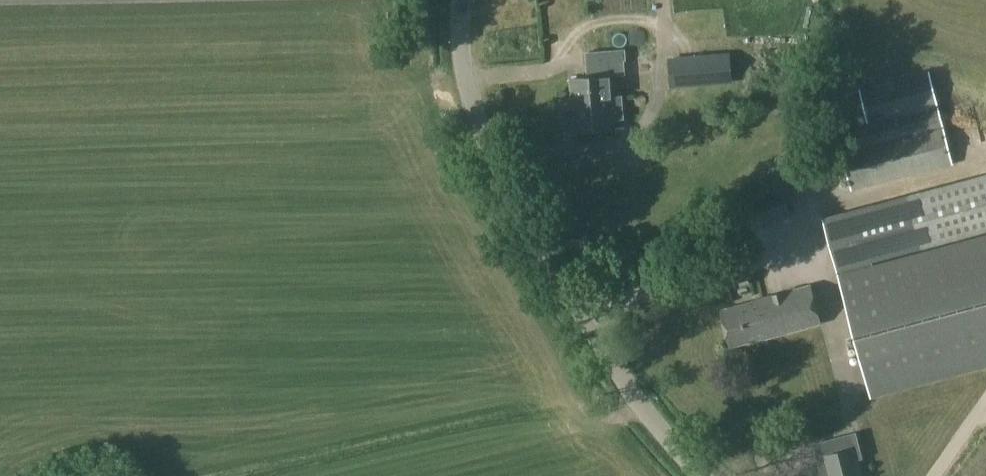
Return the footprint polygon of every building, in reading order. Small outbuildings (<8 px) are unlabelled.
[(721,56),(694,58),(696,85),(723,83),(721,56)] [(573,100),(563,101),(564,117),(574,116),(575,132),(614,129),(613,120),(623,120),(621,96),(611,97),(610,76),(609,63),(587,64),(588,78),(571,80),(573,100)] [(945,127),(945,128),(930,71),(858,90),(866,123),(847,128),(852,149),(840,152),(850,191),(955,164),(945,127)] [(985,234),(985,173),(907,195),(922,251),(985,234)] [(791,216),(781,191),(739,208),(749,233),(791,216)] [(907,195),(822,218),(837,274),(870,398),(985,367),(985,234),(922,251),(907,195)] [(811,286),(753,302),(753,304),(721,312),(730,346),(764,337),(764,339),(820,324),(811,286)] [(814,444),(822,475),(861,475),(850,435),(814,444)]
